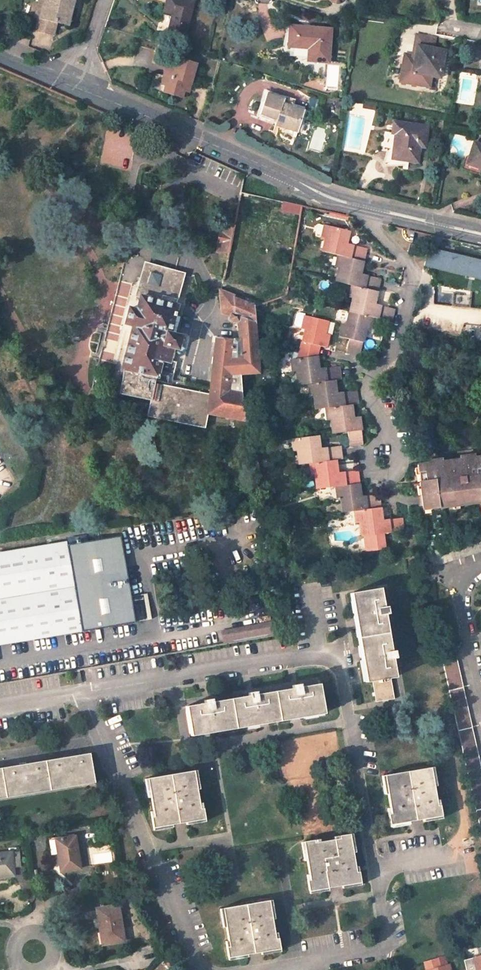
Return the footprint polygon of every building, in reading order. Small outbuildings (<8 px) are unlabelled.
[(43,19),(38,18),(35,30),(53,35),(56,22),(66,25),(70,5),(72,0),(48,0),(43,19)] [(35,17),(38,18),(43,19),(48,0),(39,0),(35,17)] [(186,0),(167,0),(164,11),(173,14),(168,31),(184,35),(193,2),(186,0)] [(328,63),(331,29),(310,27),(310,30),(304,30),(304,27),(290,26),(288,47),(308,48),(307,61),(328,63)] [(412,55),(415,56),(417,57),(416,62),(403,59),(399,82),(429,87),(431,77),(440,78),(445,50),(433,48),(435,38),(416,34),(412,55)] [(190,87),(196,64),(177,59),(175,68),(166,66),(163,76),(172,78),(169,86),(165,85),(163,91),(182,97),(184,90),(185,91),(186,86),(190,87)] [(163,76),(161,84),(165,85),(169,86),(172,78),(163,76)] [(283,99),(266,94),(260,113),(277,119),(275,124),(296,132),(304,111),(292,107),(295,100),(284,96),(283,99)] [(427,126),(393,122),(392,133),(395,133),(392,152),(392,159),(398,160),(417,162),(419,151),(414,150),(415,146),(419,147),(424,148),(427,126)] [(474,143),(467,161),(480,165),(480,145),(474,143)] [(392,152),(386,151),(382,166),(397,166),(398,160),(392,159),(392,152)] [(300,206),(283,202),(282,210),(299,214),(300,206)] [(235,224),(223,222),(221,232),(220,232),(218,243),(219,243),(217,251),(229,254),(235,224)] [(350,231),(324,225),(321,236),(325,237),(322,251),(338,255),(364,261),(368,248),(353,245),(352,251),(342,249),(344,243),(347,244),(348,238),(350,231)] [(430,244),(439,246),(441,237),(432,235),(430,244)] [(353,245),(347,244),(344,243),(342,249),(352,251),(353,245)] [(419,245),(410,243),(408,253),(416,255),(419,245)] [(378,291),(381,279),(368,275),(367,280),(357,278),(358,273),(361,274),(363,268),(364,261),(338,255),(335,267),(339,268),(335,281),(352,285),(378,291)] [(137,310),(129,308),(125,324),(132,326),(121,371),(123,372),(118,394),(150,401),(147,417),(205,428),(208,413),(247,421),(243,405),(241,374),(259,373),(254,307),(220,292),(221,314),(230,317),(230,319),(233,322),(238,322),(241,356),(232,357),(234,341),(216,340),(210,388),(173,379),(177,362),(170,359),(173,348),(176,349),(178,347),(180,340),(178,335),(170,333),(177,306),(176,306),(177,299),(176,299),(183,274),(146,264),(137,295),(140,296),(137,310)] [(349,296),(353,297),(350,311),(373,317),(392,321),(394,308),(382,306),(381,311),(371,309),(372,304),(375,304),(377,299),(378,291),(352,285),(349,296)] [(221,287),(220,292),(244,302),(246,297),(221,287)] [(347,352),(360,355),(362,348),(367,330),(370,331),(373,317),(350,311),(347,325),(353,327),(352,332),(341,329),(340,336),(350,339),(347,352)] [(305,315),(302,328),(305,329),(298,358),(318,355),(319,350),(320,346),(326,348),(328,340),(320,337),(321,333),(325,334),(329,321),(305,315)] [(338,337),(337,346),(346,347),(347,338),(338,337)] [(318,355),(298,358),(291,359),(292,371),(296,371),(298,385),(308,384),(335,380),(341,379),(340,366),(325,368),(326,373),(316,374),(315,369),(319,368),(318,355)] [(337,393),(335,380),(308,384),(310,395),(313,395),(315,409),(325,408),(352,404),(358,403),(356,390),(343,392),(343,397),(333,399),(332,393),(337,393)] [(349,419),(354,418),(352,404),(325,408),(327,420),(331,419),(332,433),(348,431),(349,446),(353,445),(363,444),(360,422),(350,424),(349,419)] [(319,435),(292,439),(294,451),(297,450),(299,465),(337,459),(342,459),(341,446),(326,447),(327,452),(316,453),(316,448),(321,448),(319,435)] [(420,481),(423,506),(430,505),(431,508),(445,507),(445,502),(455,501),(456,505),(480,502),(480,477),(480,465),(480,464),(480,456),(475,457),(474,454),(460,456),(460,462),(455,463),(448,464),(442,465),(441,458),(427,460),(427,463),(418,465),(419,473),(424,472),(425,481),(420,481)] [(333,473),(338,473),(337,459),(310,463),(311,475),(315,475),(316,489),(335,486),(360,483),(358,470),(352,471),(345,472),(345,478),(334,479),(333,473)] [(258,472),(253,473),(257,486),(262,485),(258,472)] [(335,486),(337,499),(341,499),(342,512),(354,511),(381,507),(379,494),(372,495),(365,496),(366,500),(356,501),(356,497),(361,496),(360,483),(335,486)] [(360,522),(362,537),(402,531),(401,518),(389,520),(389,525),(379,526),(378,521),(383,521),(381,507),(354,511),(356,522),(360,522)] [(0,552),(0,646),(82,632),(66,541),(0,552)] [(395,678),(380,588),(353,593),(357,616),(363,614),(370,659),(364,660),(368,683),(371,682),(375,703),(394,699),(390,678),(395,678)] [(472,611),(477,631),(474,631),(476,639),(478,638),(480,650),(480,610),(472,611)] [(363,614),(357,616),(364,660),(370,659),(363,614)] [(224,644),(280,635),(277,621),(221,631),(224,644)] [(453,648),(439,651),(480,833),(480,772),(453,648)] [(71,671),(74,685),(81,683),(79,670),(71,671)] [(318,684),(186,706),(190,734),(212,730),(256,723),(256,716),(280,712),(281,718),(289,717),(299,715),(323,711),(318,684)] [(256,716),(256,723),(257,722),(267,721),(281,718),(280,712),(256,716)] [(93,780),(89,753),(0,768),(0,796),(93,780)] [(431,767),(384,775),(393,824),(409,822),(422,820),(439,817),(431,767)] [(193,771),(148,779),(154,817),(151,817),(153,828),(176,824),(189,822),(205,819),(203,808),(200,808),(193,771)] [(314,840),(303,842),(310,880),(307,880),(309,892),(327,888),(342,886),(360,882),(359,872),(356,872),(350,834),(339,836),(339,838),(314,843),(314,840)] [(75,836),(55,840),(60,873),(80,869),(75,836)] [(0,853),(0,878),(12,877),(11,868),(14,868),(20,867),(19,851),(0,853)] [(269,901),(223,909),(229,947),(226,947),(228,958),(280,949),(278,938),(275,939),(269,901)] [(118,906),(96,909),(98,920),(102,919),(103,925),(99,926),(102,945),(124,941),(118,906)] [(464,960),(466,969),(480,969),(480,955),(464,960)]
